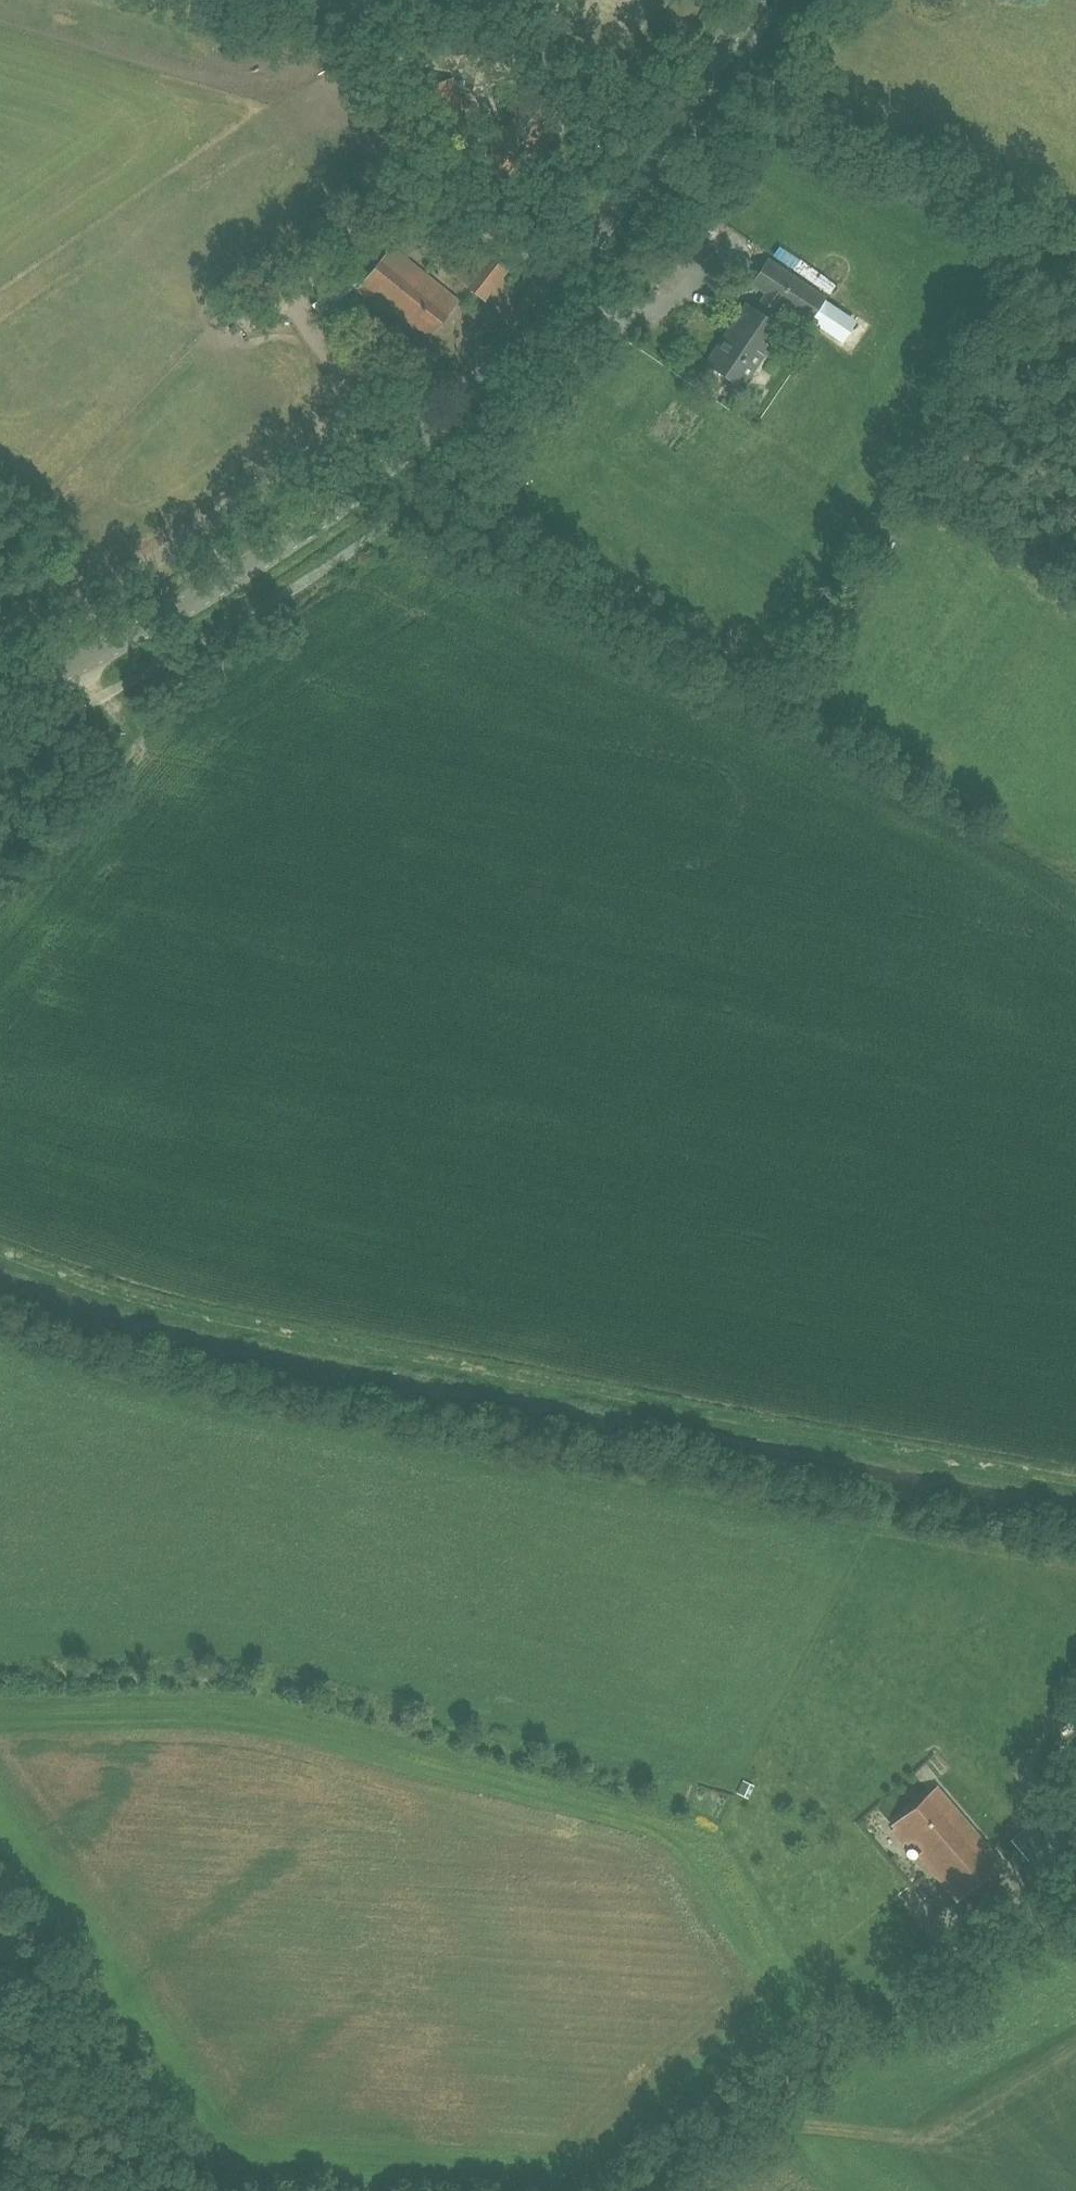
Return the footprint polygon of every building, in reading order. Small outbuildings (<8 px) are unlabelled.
[(451,80),(410,95),(429,146),(470,132),(451,80)] [(516,116),(483,165),(516,187),(549,138),(565,113),(525,86),(508,111),(516,116)] [(484,299),(508,270),(478,246),(455,275),(484,299)] [(424,342),(457,300),(392,248),(359,289),(424,342)] [(839,307),(826,298),(826,297),(769,258),(752,282),(767,292),(756,308),(747,302),(706,362),(742,387),(783,327),(769,317),(780,301),(810,321),(811,320),(825,329),(839,307)] [(938,1787),(890,1828),(906,1847),(914,1839),(923,1850),(918,1855),(957,1901),(1002,1862),(938,1787)]
